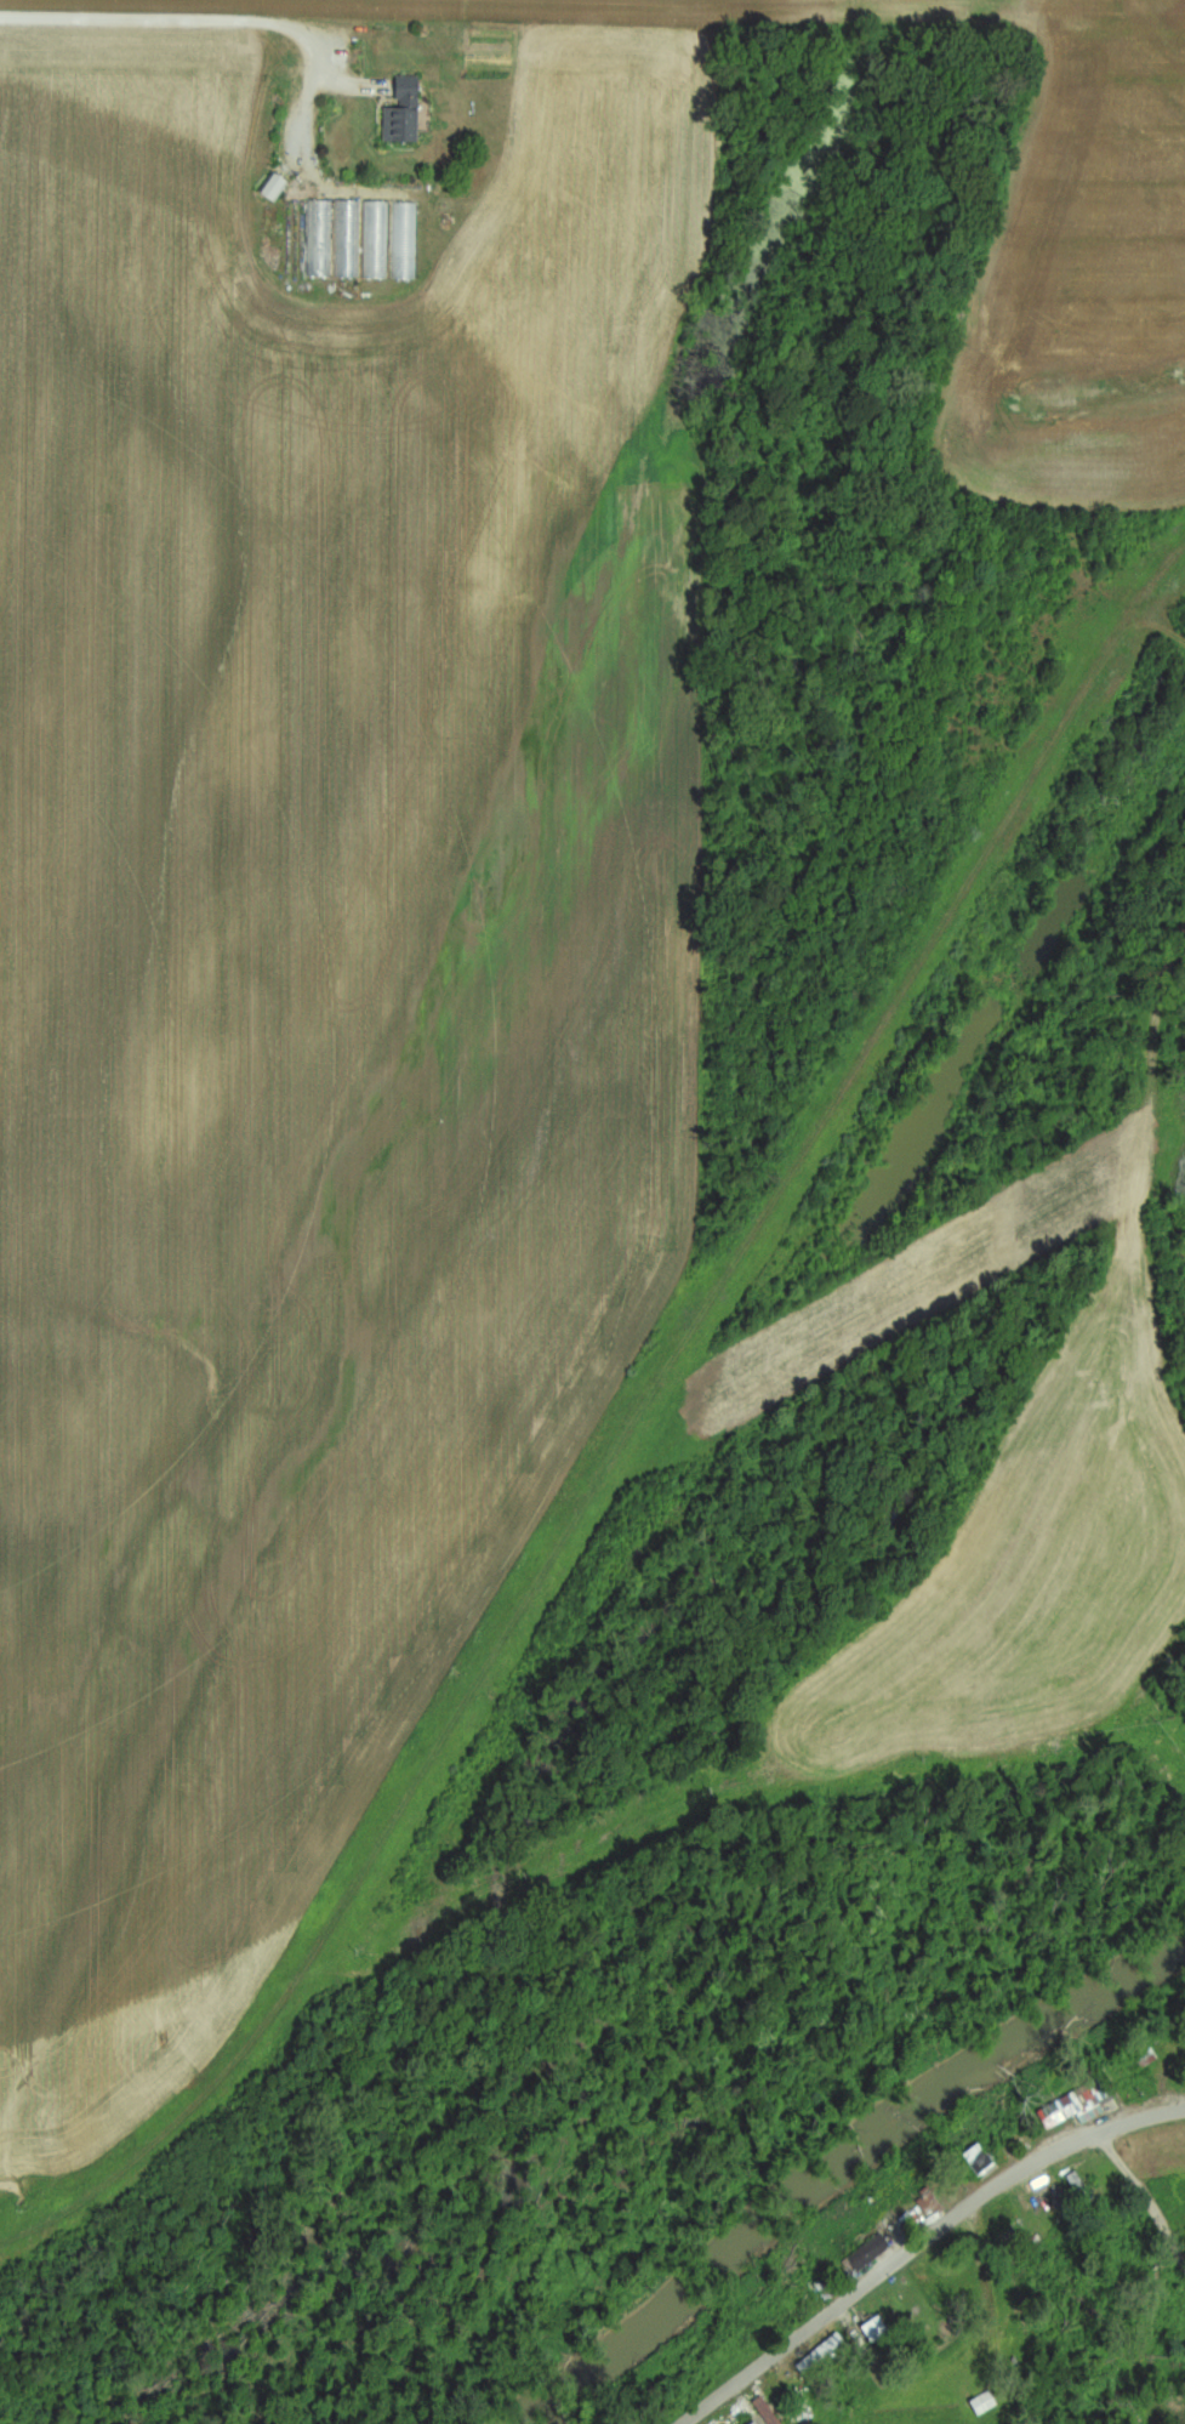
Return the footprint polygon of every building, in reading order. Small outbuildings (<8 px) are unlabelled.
[(399,75),(423,76),(422,143),(387,143),(387,108),(399,108),(399,75)] [(275,172),(291,183),(278,204),(262,193),(275,172)] [(312,201),(336,201),(334,278),(309,277),(312,201)] [(338,201),(363,201),(364,277),(340,277),(338,201)] [(368,201),(392,201),(391,278),(366,277),(368,201)] [(397,203),(421,203),(421,279),(397,279),(397,203)] [(1054,2134),(1118,2101),(1106,2078),(1042,2111),(1054,2134)] [(959,2157),(978,2180),(993,2168),(976,2145),(959,2157)] [(853,2283),(890,2255),(876,2236),(838,2264),(853,2283)] [(881,2315),(847,2338),(858,2355),(893,2333),(881,2315)] [(973,2401),(982,2417),(1003,2405),(993,2389),(973,2401)] [(754,2402),(770,2423),(785,2423),(764,2395),(754,2402)]
